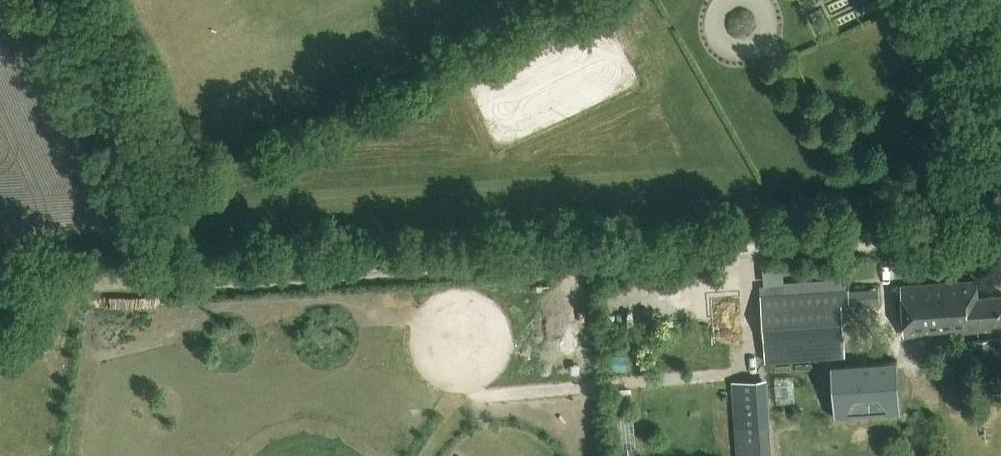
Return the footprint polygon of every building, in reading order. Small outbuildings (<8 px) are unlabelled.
[(1000,331),(1000,296),(978,297),(977,282),(901,287),(904,337),(1000,331)] [(882,302),(881,286),(857,287),(858,303),(882,302)] [(845,344),(842,303),(850,303),(849,290),(761,296),(765,362),(846,357),(845,344)] [(1000,355),(1000,340),(975,341),(975,356),(1000,355)] [(897,360),(832,365),(836,418),(901,414),(897,360)] [(758,380),(742,382),(732,382),(737,455),(768,455),(763,380),(758,380)] [(633,386),(617,388),(619,402),(635,400),(633,386)]
